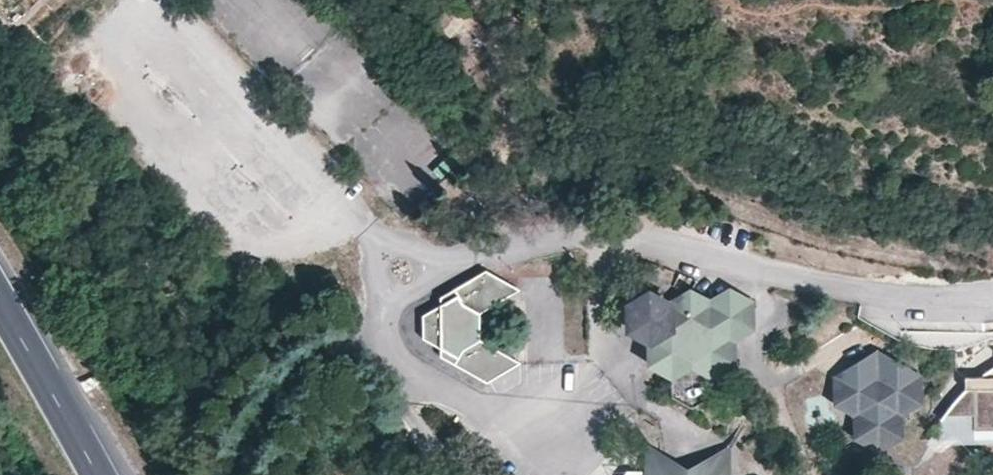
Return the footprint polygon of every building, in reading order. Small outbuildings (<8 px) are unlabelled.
[(460,0),(438,22),(451,35),(465,22),(466,21),(473,15),(460,0)] [(509,51),(473,15),(466,21),(465,22),(503,58),(509,51)] [(482,340),(482,314),(505,299),(505,279),(488,270),(485,268),(440,295),(440,303),(422,314),(423,341),(439,351),(440,359),(486,385),(506,372),(505,353),(482,340)] [(505,299),(522,289),(505,279),(505,299)] [(671,306),(653,296),(632,309),(633,327),(654,340),(655,362),(673,373),(692,360),(712,371),(733,358),(732,337),(751,325),(749,303),(731,293),(711,305),(692,294),(671,306)] [(523,362),(505,353),(506,372),(523,362)] [(918,379),(878,357),(840,379),(842,401),(860,411),(860,434),(880,445),(897,434),(898,412),(918,400),(918,379)] [(976,377),(962,377),(962,390),(958,394),(956,396),(954,399),(952,402),(950,405),(947,408),(944,412),(942,416),(971,415),(971,430),(992,430),(992,366),(976,377)] [(942,416),(936,431),(971,430),(971,415),(942,416)] [(971,439),(971,430),(936,431),(932,440),(971,439)] [(971,439),(992,439),(992,430),(971,430),(971,439)] [(649,471),(669,461),(650,450),(649,471)] [(727,455),(723,452),(688,472),(669,461),(649,471),(634,471),(633,474),(727,474),(727,455)]
